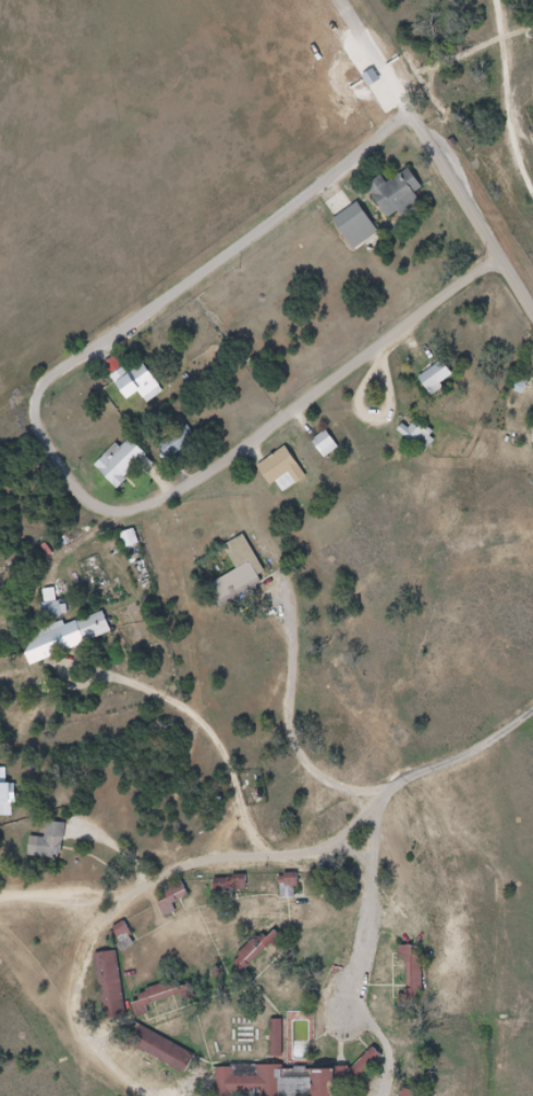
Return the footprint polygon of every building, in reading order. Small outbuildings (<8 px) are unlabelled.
[(385,222),(415,201),(410,194),(417,188),(403,168),(382,183),(376,175),(360,186),(385,222)] [(348,251),(375,232),(354,202),(327,222),(348,251)] [(449,378),(435,361),(412,381),(427,398),(449,378)] [(131,403),(160,387),(147,364),(130,373),(128,368),(116,374),(131,403)] [(392,430),(418,455),(433,439),(411,419),(402,429),(397,424),(392,430)] [(342,448),(329,430),(315,441),(328,459),(342,448)] [(98,465),(118,489),(152,461),(131,436),(98,465)] [(310,477),(289,447),(262,465),(282,496),(310,477)] [(127,549),(141,544),(136,530),(121,536),(127,549)] [(114,632),(107,612),(78,622),(86,642),(114,632)] [(179,909),(177,906),(192,893),(183,883),(158,905),(170,917),(179,909)] [(400,946),(401,959),(408,959),(409,997),(426,996),(424,945),(400,946)] [(151,1013),(148,1005),(161,1001),(159,993),(135,1000),(140,1017),(151,1013)] [(191,1072),(199,1053),(143,1030),(135,1049),(191,1072)] [(316,1066),(258,1068),(258,1073),(237,1073),(237,1067),(220,1068),(220,1095),(316,1095),(316,1066)]
